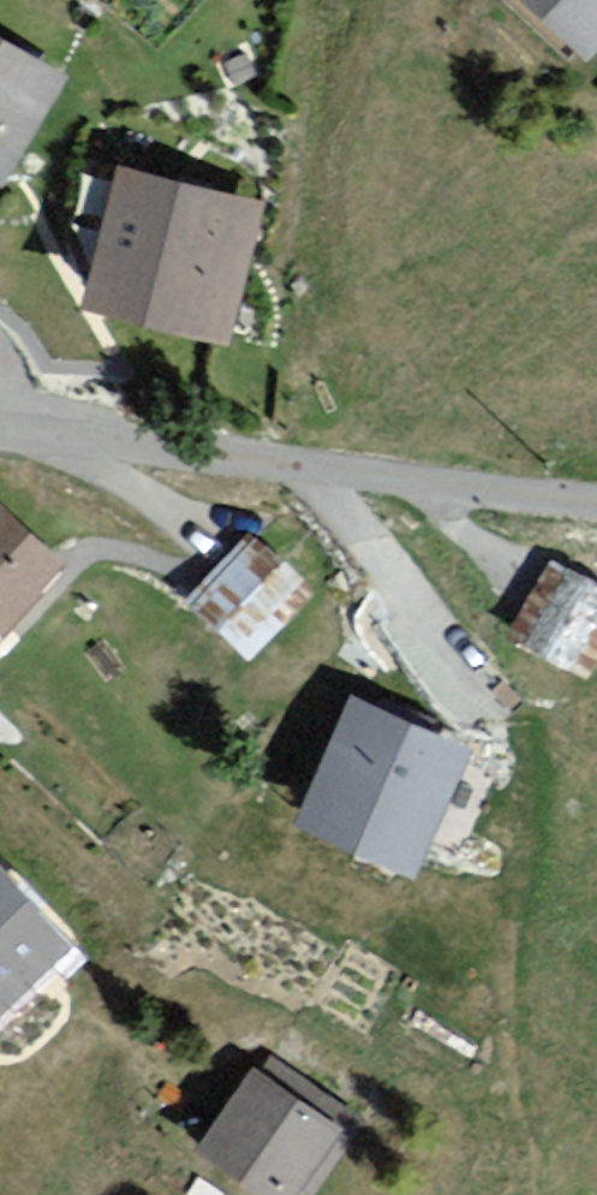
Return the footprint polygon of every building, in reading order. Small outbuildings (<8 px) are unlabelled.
[(585,61),(596,48),(596,0),(515,0),(585,61)] [(6,182),(63,76),(0,43),(0,179),(6,182)] [(265,197),(117,165),(86,308),(233,340),(265,197)] [(1,635),(61,564),(0,514),(0,633),(1,635)] [(247,532),(187,600),(252,658),(312,590),(247,532)] [(506,630),(596,677),(596,588),(543,560),(506,630)] [(475,741),(352,690),(294,825),(418,877),(475,741)] [(0,865),(0,1011),(74,940),(0,865)] [(196,1153),(263,1194),(312,1194),(353,1130),(251,1066),(196,1153)]
